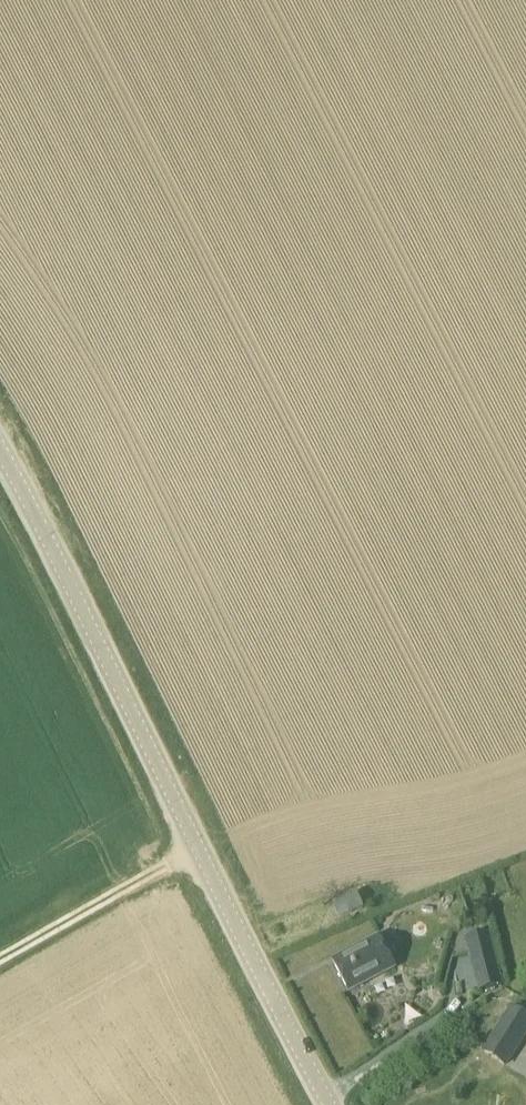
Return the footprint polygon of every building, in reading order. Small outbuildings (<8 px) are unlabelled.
[(332,905),(338,921),(362,911),(356,895),(332,905)] [(485,934),(464,939),(468,956),(490,951),(485,934)] [(333,962),(348,993),(394,969),(378,939),(333,962)] [(494,968),(490,951),(468,956),(473,974),(494,968)] [(480,1052),(503,1067),(525,1031),(525,1017),(509,1006),(480,1052)]
